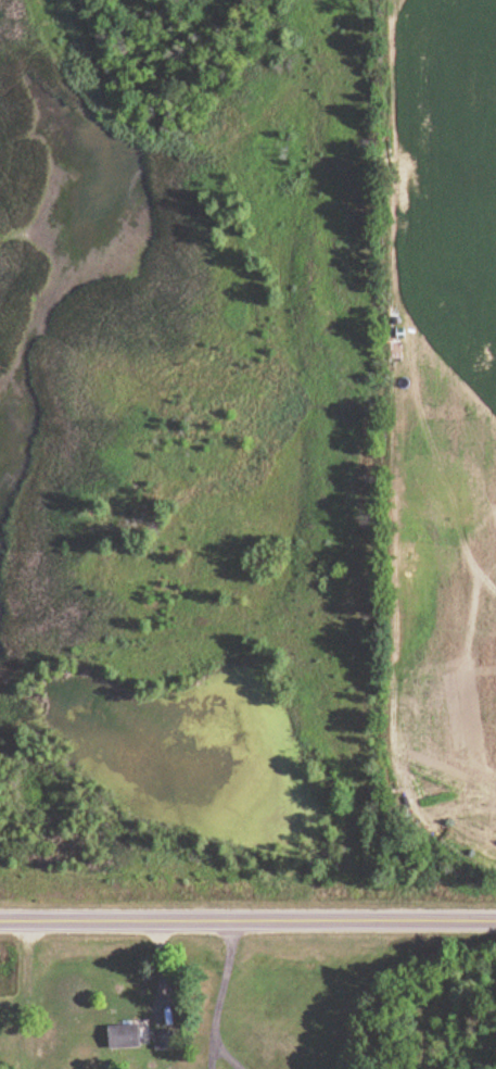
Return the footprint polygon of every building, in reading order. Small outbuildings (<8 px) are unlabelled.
[(143,1025),(111,1025),(111,1048),(143,1048),(143,1025)]
